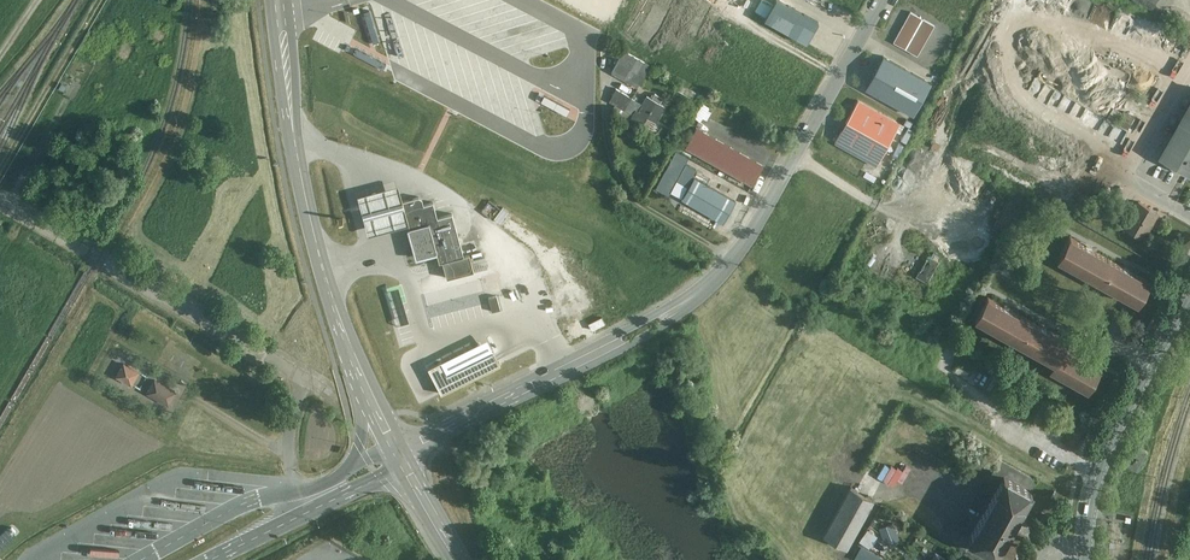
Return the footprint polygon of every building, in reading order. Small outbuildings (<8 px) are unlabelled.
[(764,19),(806,42),(818,21),(781,0),(774,0),(764,19)] [(910,12),(893,43),(915,56),(933,25),(910,12)] [(383,61),(358,48),(354,57),(379,70),(383,61)] [(649,65),(622,50),(610,73),(637,88),(649,65)] [(883,56),(865,87),(914,115),(931,83),(883,56)] [(616,89),(610,101),(633,115),(631,118),(642,125),(647,117),(656,122),(665,106),(660,103),(663,98),(655,93),(652,99),(647,95),(642,104),(616,89)] [(557,106),(544,99),(541,106),(553,113),(557,106)] [(858,100),(835,142),(877,166),(900,123),(898,122),(858,100)] [(1157,160),(1189,178),(1189,101),(1157,160)] [(570,113),(557,106),(553,113),(566,120),(570,113)] [(1132,127),(1136,115),(1125,112),(1121,123),(1132,127)] [(696,127),(685,146),(752,184),(762,165),(696,127)] [(675,152),(656,189),(669,196),(688,159),(675,152)] [(694,177),(682,197),(724,221),(736,201),(694,177)] [(408,225),(402,203),(397,186),(356,197),(367,237),(408,225)] [(441,264),(463,257),(450,213),(436,218),(432,205),(422,208),(419,198),(402,203),(408,225),(409,230),(407,230),(416,260),(435,254),(439,265),(441,264)] [(1145,245),(1162,215),(1138,201),(1121,232),(1145,245)] [(1112,260),(1072,237),(1056,264),(1095,286),(1112,260)] [(463,257),(441,264),(447,281),(473,273),(468,256),(463,257)] [(542,278),(534,258),(523,262),(532,282),(542,278)] [(1152,282),(1112,260),(1095,286),(1134,309),(1152,282)] [(501,310),(498,297),(489,299),(492,312),(501,310)] [(973,321),(1012,343),(1025,320),(986,298),(973,321)] [(1012,343),(1052,365),(1060,349),(1065,342),(1025,320),(1012,343)] [(1102,339),(1111,348),(1125,335),(1116,325),(1102,339)] [(423,363),(429,373),(487,343),(482,333),(423,363)] [(435,385),(440,396),(499,366),(493,355),(487,343),(429,373),(435,385)] [(1100,372),(1060,349),(1052,365),(1048,372),(1088,394),(1100,372)] [(140,370),(125,362),(116,378),(131,386),(140,370)] [(178,393),(151,377),(142,392),(170,408),(178,393)] [(1034,487),(1002,471),(968,535),(999,551),(1034,487)] [(850,544),(875,497),(851,484),(826,531),(850,544)] [(882,526),(886,543),(901,539),(896,522),(882,526)] [(877,553),(866,545),(859,555),(865,559),(872,559),(877,553)]
